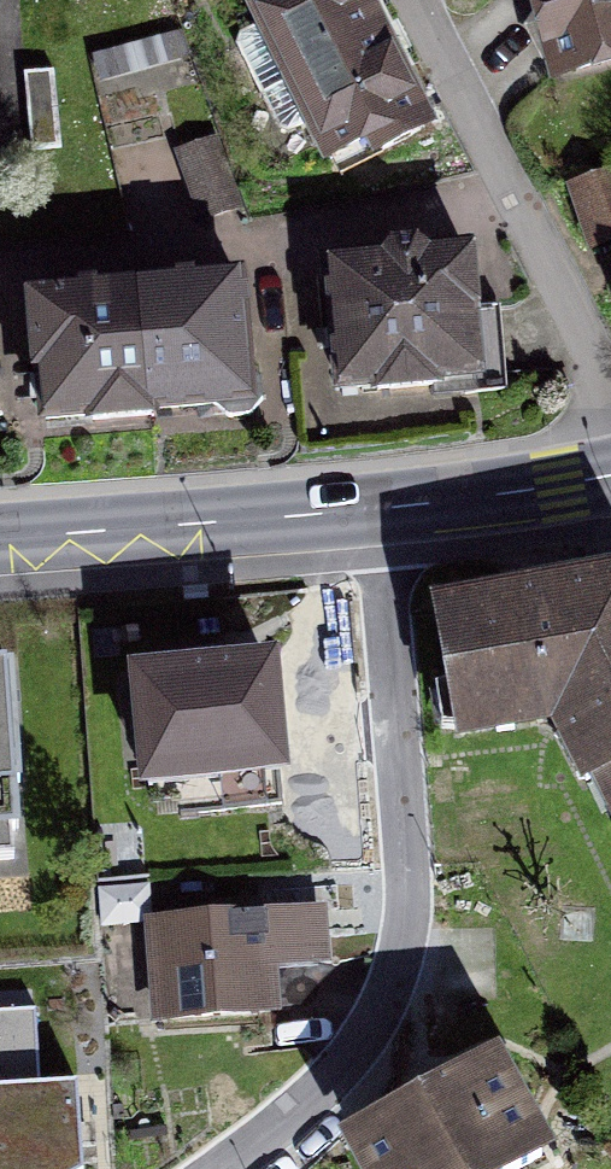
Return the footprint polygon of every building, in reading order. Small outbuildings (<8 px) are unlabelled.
[(431,127),(369,0),(252,0),(243,4),(327,177),(431,127)] [(556,89),(610,76),(610,0),(534,0),(556,89)] [(177,155),(199,221),(233,210),(211,144),(177,155)] [(330,271),(337,396),(477,385),(470,260),(422,262),(413,256),(390,258),(382,267),(330,271)] [(240,292),(131,300),(138,427),(213,420),(227,429),(250,427),(260,413),(259,389),(245,374),(240,292)] [(74,430),(138,427),(131,300),(22,307),(26,374),(31,373),(34,426),(73,424),(74,430)] [(544,599),(426,622),(455,751),(570,731),(610,810),(610,586),(544,599)] [(263,673),(140,685),(151,793),(274,780),(263,673)] [(0,690),(0,806),(11,806),(8,689),(0,690)] [(314,915),(153,927),(160,1024),(270,1015),(267,968),(318,964),(316,936),(314,915)] [(347,1130),(368,1168),(522,1168),(536,1162),(483,1060),(410,1098),(347,1130)] [(0,1096),(0,1168),(81,1168),(80,1136),(78,1093),(0,1096)]
